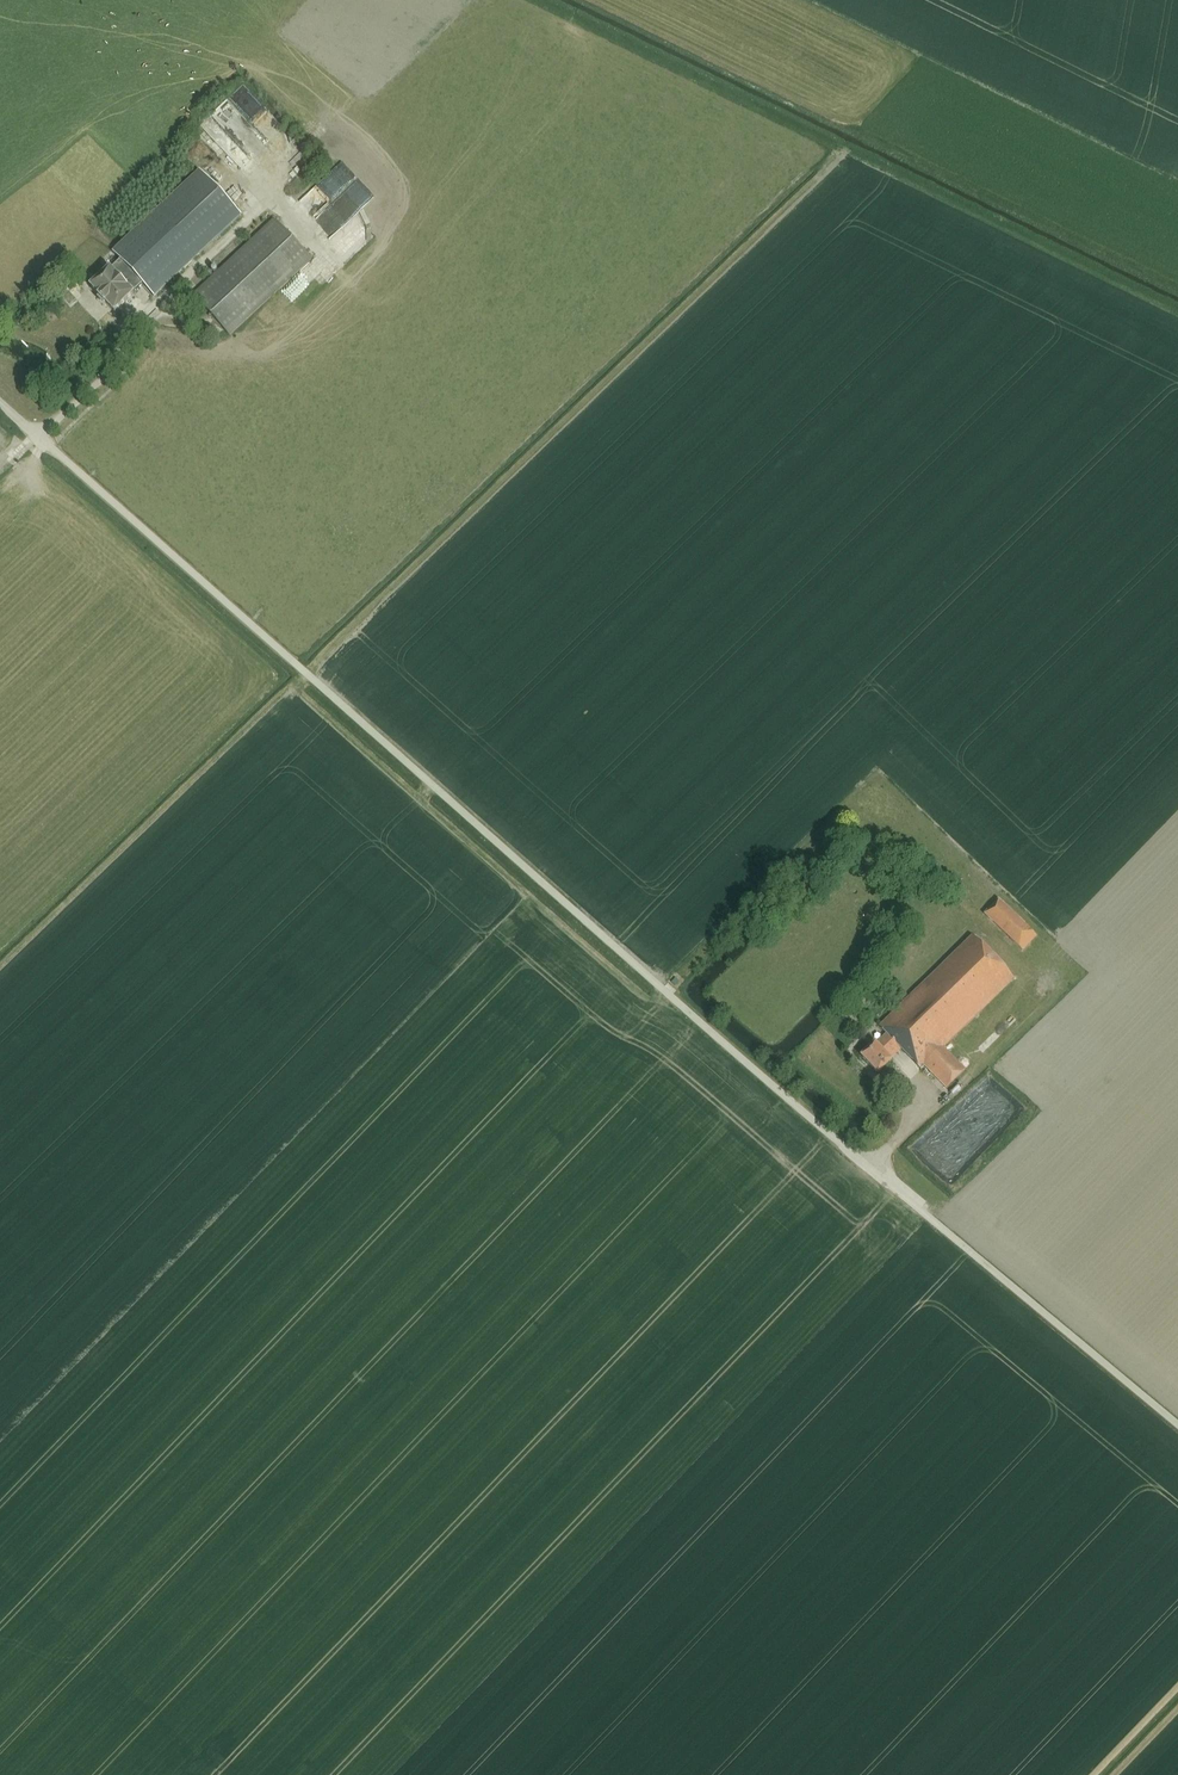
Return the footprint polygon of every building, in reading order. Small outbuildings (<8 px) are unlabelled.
[(256,158),(275,142),(279,146),(288,138),(245,88),(216,113),(256,158)] [(154,298),(241,215),(200,172),(113,254),(123,264),(113,273),(110,270),(92,287),(115,312),(134,295),(131,292),(141,284),(154,298)] [(230,336),(312,260),(275,219),(193,295),(230,336)] [(1024,953),(1039,937),(1000,900),(985,916),(1024,953)] [(888,1035),(880,1044),(878,1042),(863,1056),(880,1074),(894,1060),(893,1059),(903,1049),(923,1070),(926,1067),(947,1089),(966,1071),(945,1049),(1016,979),(974,938),(881,1028),(888,1035)] [(974,1114),(967,1122),(964,1120),(954,1121),(943,1132),(944,1138),(950,1143),(951,1156),(955,1159),(951,1163),(955,1163),(955,1167),(963,1166),(1013,1113),(1006,1113),(1002,1110),(1006,1105),(992,1106),(996,1102),(980,1103),(974,1110),(974,1114)]
